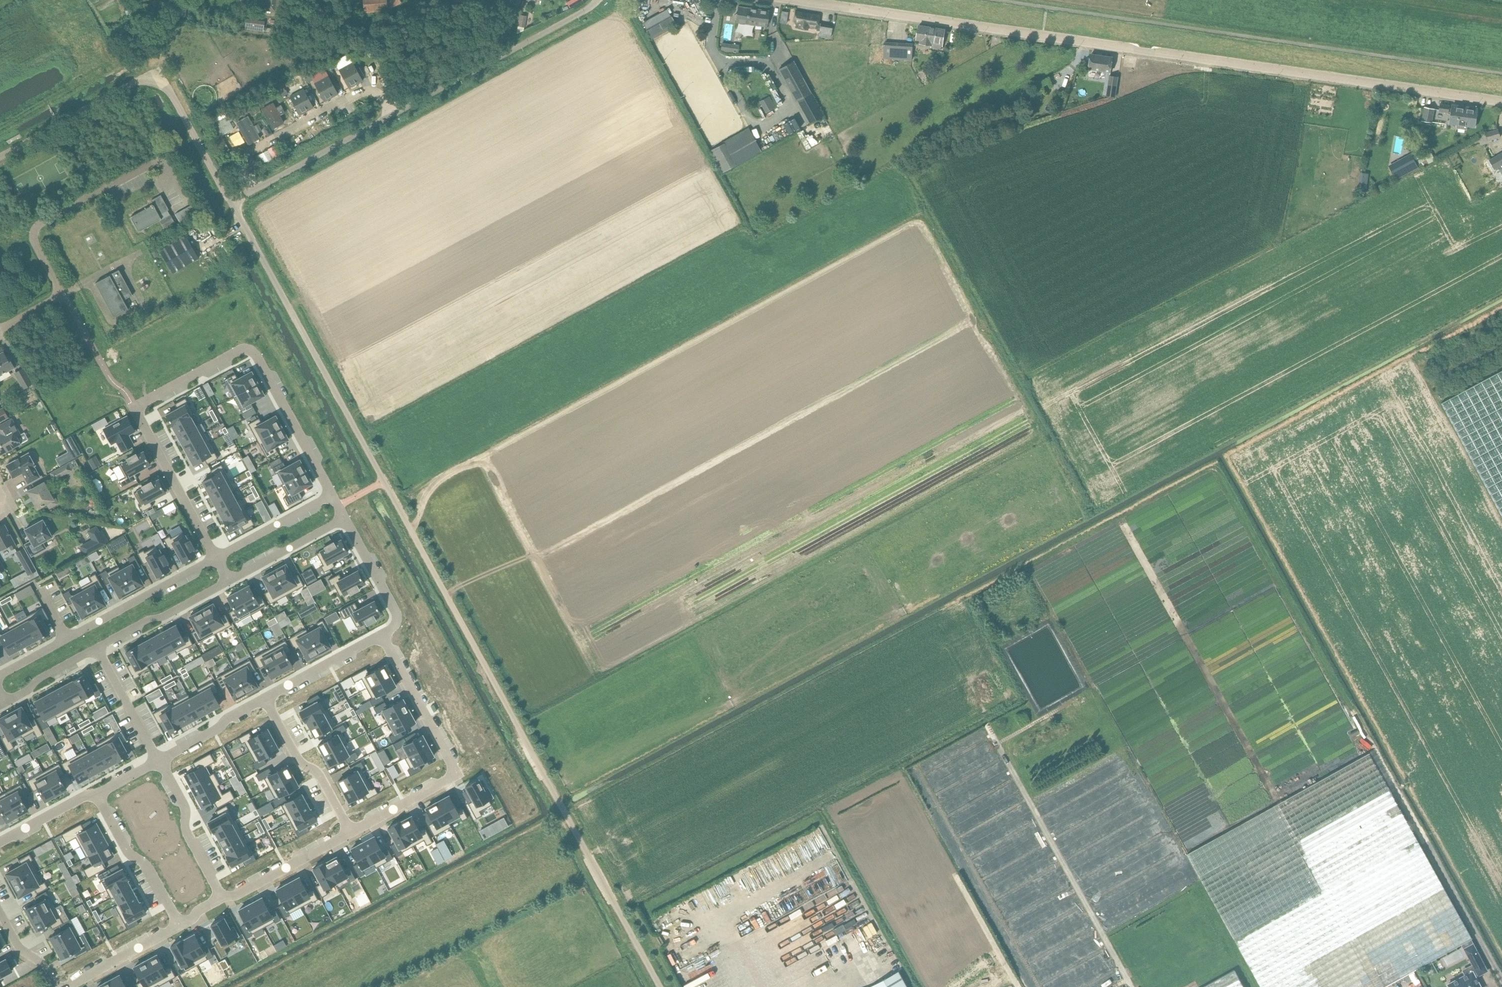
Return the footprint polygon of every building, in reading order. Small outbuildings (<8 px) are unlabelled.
[(172,15),(186,17),(188,0),(174,0),(172,15)] [(264,10),(276,12),(278,0),(265,0),(264,10)] [(364,13),(387,11),(386,0),(363,0),(364,13)] [(734,15),(734,18),(735,20),(736,21),(736,22),(766,26),(768,11),(738,6),(737,13),(736,14),(734,15)] [(643,22),(652,38),(678,23),(669,8),(643,22)] [(830,37),(831,35),(832,25),(818,23),(819,15),(795,11),(793,21),(797,22),(796,31),(806,33),(806,29),(808,29),(808,27),(811,27),(811,26),(817,27),(817,30),(820,30),(819,35),(830,37)] [(244,16),(229,14),(227,24),(240,26),(244,16)] [(253,31),(254,20),(246,19),(245,30),(253,31)] [(917,39),(920,39),(919,44),(934,46),(934,48),(942,49),(945,30),(919,25),(917,39)] [(884,58),(892,59),(912,59),(913,43),(885,42),(884,58)] [(1111,71),(1111,67),(1113,57),(1091,54),(1089,67),(1111,71)] [(793,61),(778,69),(796,101),(811,93),(793,61)] [(353,62),(339,70),(340,71),(349,88),(363,80),(353,62)] [(1115,97),(1118,76),(1109,75),(1107,92),(1103,92),(1103,95),(1115,97)] [(324,101),(338,94),(328,76),(314,83),(324,101)] [(300,115),(313,107),(303,89),(290,96),(300,115)] [(268,100),(265,95),(256,101),(258,106),(268,100)] [(758,100),(763,113),(776,108),(771,95),(758,100)] [(261,111),(258,106),(256,101),(249,104),(247,105),(242,108),(232,114),(233,115),(210,127),(229,161),(235,158),(222,136),(234,129),(230,122),(250,111),(253,115),(261,111)] [(262,109),(272,129),(283,124),(273,104),(262,109)] [(1449,124),(1457,125),(1457,128),(1467,129),(1468,125),(1475,126),(1477,109),(1452,106),(1451,109),(1449,109),(1449,106),(1439,105),(1438,111),(1448,113),(1450,113),(1449,124)] [(1425,108),(1423,120),(1432,121),(1434,109),(1425,108)] [(261,137),(248,116),(236,123),(248,145),(261,137)] [(751,127),(711,147),(723,171),(763,151),(751,127)] [(1488,132),(1478,135),(1481,145),(1488,143),(1488,141),(1500,137),(1498,129),(1488,132)] [(273,148),(257,155),(261,163),(277,155),(273,148)] [(1400,179),(1429,163),(1436,160),(1432,152),(1418,160),(1414,152),(1392,164),(1400,179)] [(1490,160),(1495,168),(1501,164),(1501,153),(1490,160)] [(1362,172),(1360,191),(1366,192),(1369,173),(1362,172)] [(156,205),(164,200),(161,195),(153,199),(155,203),(156,205)] [(169,210),(164,200),(156,205),(155,203),(153,205),(152,204),(150,205),(151,206),(130,217),(138,231),(160,220),(161,219),(159,215),(169,210)] [(191,205),(175,214),(180,222),(195,213),(191,205)] [(171,214),(161,219),(160,220),(165,228),(176,223),(171,214)] [(186,235),(160,251),(173,273),(199,258),(186,235)] [(103,279),(95,283),(114,317),(128,309),(123,300),(133,295),(119,269),(102,278),(103,279)] [(13,364),(8,356),(6,357),(4,352),(0,354),(0,374),(14,367),(13,364)] [(23,368),(15,373),(24,388),(32,384),(23,368)] [(1441,404),(1501,516),(1501,371),(1441,404)] [(235,374),(224,379),(233,397),(258,383),(257,382),(258,381),(254,373),(252,374),(251,372),(238,379),(235,374)] [(258,383),(233,397),(243,413),(254,407),(251,402),(264,395),(263,393),(264,392),(260,384),(258,385),(258,383)] [(178,409),(166,415),(172,426),(190,416),(194,414),(186,398),(175,404),(178,409)] [(126,416),(104,429),(112,444),(116,441),(122,451),(133,445),(128,435),(134,431),(126,416)] [(190,416),(172,426),(173,426),(178,435),(195,425),(190,416)] [(259,418),(248,424),(252,432),(257,441),(282,428),(281,426),(282,425),(278,417),(276,418),(275,416),(262,423),(259,418)] [(9,450),(20,443),(16,436),(20,434),(12,419),(0,425),(0,433),(1,435),(0,435),(0,454),(1,455),(9,450)] [(195,425),(178,435),(183,444),(204,433),(199,423),(195,425)] [(51,424),(47,427),(50,433),(55,430),(51,424)] [(282,428),(257,441),(267,458),(277,452),(275,446),(288,439),(287,437),(288,436),(284,428),(282,429),(282,428)] [(204,433),(183,444),(188,454),(209,442),(204,433)] [(209,442),(188,454),(194,464),(204,459),(207,464),(218,458),(209,442)] [(60,465),(72,458),(68,451),(56,458),(60,465)] [(128,460),(119,465),(125,477),(119,480),(122,486),(137,478),(134,473),(150,464),(149,462),(150,462),(145,453),(144,453),(143,452),(136,455),(135,454),(128,458),(128,460)] [(28,483),(37,478),(40,477),(34,466),(35,465),(28,453),(6,465),(13,477),(23,472),(25,475),(24,476),(28,483)] [(75,460),(84,476),(92,472),(83,456),(75,460)] [(95,456),(89,460),(93,468),(100,465),(95,456)] [(279,457),(269,463),(272,468),(282,462),(279,457)] [(55,479),(78,466),(75,459),(68,463),(51,473),(55,479)] [(282,462),(272,468),(275,474),(278,473),(283,483),(284,484),(306,472),(305,470),(306,469),(302,461),(300,462),(299,460),(286,467),(283,462),(282,462)] [(213,476),(203,481),(209,492),(230,480),(221,464),(210,470),(213,476)] [(283,483),(281,484),(281,485),(287,495),(283,498),(287,506),(303,497),(299,490),(312,483),(311,481),(312,480),(308,472),(306,473),(306,472),(284,484),(283,483)] [(143,488),(134,493),(140,505),(138,506),(142,512),(153,506),(150,500),(165,492),(164,490),(165,490),(160,481),(159,481),(158,480),(151,483),(150,481),(143,486),(143,488)] [(230,480),(209,492),(214,501),(231,492),(235,490),(230,480)] [(50,507),(58,503),(46,482),(38,486),(29,491),(38,507),(42,505),(42,506),(44,504),(47,502),(50,507)] [(231,492),(214,501),(219,511),(236,501),(231,492)] [(236,501),(219,511),(224,520),(223,520),(224,521),(246,508),(245,508),(240,499),(236,501)] [(262,500),(255,503),(258,509),(264,505),(262,500)] [(173,502),(162,508),(164,511),(165,513),(176,508),(173,502)] [(246,508),(224,521),(229,531),(240,525),(244,530),(254,524),(246,508)] [(43,519),(39,521),(39,520),(32,523),(33,525),(25,529),(31,541),(25,544),(31,556),(46,548),(42,542),(52,536),(43,519)] [(14,543),(4,525),(0,527),(0,550),(9,546),(11,550),(16,547),(14,543)] [(93,540),(80,546),(85,555),(106,544),(96,527),(88,531),(93,540)] [(164,539),(170,550),(175,547),(183,562),(185,561),(186,563),(195,558),(194,556),(196,555),(192,549),(194,548),(190,540),(188,541),(183,531),(171,538),(170,536),(164,539)] [(123,535),(115,539),(119,547),(127,542),(123,535)] [(326,548),(316,553),(323,565),(321,566),(324,572),(335,566),(332,561),(347,552),(346,551),(348,550),(343,541),(342,542),(341,540),(334,544),(333,542),(325,546),(326,548)] [(145,552),(144,550),(137,553),(143,564),(149,561),(157,576),(159,575),(160,577),(169,572),(168,571),(170,570),(166,563),(168,562),(163,554),(162,555),(157,545),(145,552)] [(37,570),(32,562),(24,548),(16,552),(29,575),(37,570)] [(119,568),(132,592),(142,587),(141,585),(143,584),(134,569),(140,566),(134,555),(128,558),(130,563),(120,568),(119,568)] [(88,556),(82,558),(83,559),(85,564),(91,561),(88,556)] [(275,570),(274,571),(287,595),(304,585),(298,574),(293,577),(285,564),(284,565),(283,564),(274,568),(275,570)] [(123,597),(132,592),(119,568),(120,568),(119,566),(107,572),(106,570),(100,573),(106,584),(111,581),(120,597),(122,596),(123,597)] [(62,570),(56,573),(59,578),(64,575),(62,570)] [(264,576),(262,577),(270,590),(264,593),(270,604),(287,595),(274,571),(273,571),(272,570),(263,574),(264,576)] [(339,574),(328,580),(331,586),(333,585),(340,596),(349,591),(350,593),(358,589),(357,587),(364,583),(363,581),(364,581),(360,572),(358,572),(357,571),(342,579),(339,574)] [(82,589),(95,613),(104,607),(103,606),(105,605),(97,589),(102,586),(95,573),(89,577),(91,581),(80,587),(81,589),(82,589)] [(313,573),(304,578),(308,584),(317,579),(313,573)] [(314,582),(307,586),(310,593),(317,589),(314,582)] [(239,591),(238,591),(251,614),(266,606),(261,595),(255,598),(248,586),(247,586),(239,590),(239,591)] [(69,590),(63,594),(69,605),(74,602),(82,617),(84,616),(85,618),(95,613),(82,589),(81,589),(71,595),(69,590)] [(229,596),(228,597),(234,609),(229,612),(235,623),(251,614),(238,591),(237,592),(229,596)] [(355,602),(339,611),(344,618),(350,615),(356,627),(366,622),(367,623),(375,619),(374,617),(381,614),(380,612),(381,611),(376,602),(375,603),(374,601),(359,609),(355,602)] [(203,609),(201,610),(214,634),(231,625),(225,614),(220,617),(213,604),(211,605),(210,603),(202,608),(203,609)] [(26,616),(27,616),(39,638),(38,638),(39,638),(49,632),(43,621),(49,618),(43,607),(26,616)] [(192,615),(190,616),(197,629),(191,632),(197,643),(214,634),(201,610),(200,611),(199,609),(191,614),(192,615)] [(336,611),(331,614),(335,621),(340,618),(336,611)] [(27,616),(18,621),(29,643),(38,638),(39,638),(27,616)] [(283,619),(277,622),(280,626),(280,627),(286,624),(283,619)] [(308,633),(319,653),(320,652),(321,654),(329,649),(328,648),(330,647),(323,634),(329,631),(323,620),(316,623),(319,627),(308,633)] [(9,629),(20,648),(29,643),(18,621),(8,627),(9,629)] [(176,625),(165,631),(176,650),(175,651),(176,653),(193,644),(187,633),(182,636),(176,625)] [(20,648),(9,629),(0,634),(0,645),(4,643),(9,654),(20,648)] [(306,629),(289,638),(295,649),(300,646),(307,659),(309,658),(310,660),(318,655),(317,654),(319,653),(308,633),(306,629)] [(165,631),(156,636),(166,656),(175,651),(176,650),(165,631)] [(166,656),(156,636),(146,641),(157,661),(166,656)] [(285,640),(269,649),(282,672),(283,671),(291,667),(292,666),(286,654),(291,651),(285,640)] [(148,666),(157,661),(146,641),(137,646),(147,666),(148,666)] [(127,666),(134,679),(140,676),(139,674),(149,668),(148,666),(147,666),(137,646),(126,652),(132,663),(127,666)] [(439,648),(429,655),(437,668),(447,661),(439,648)] [(269,649),(253,657),(259,668),(265,665),(272,677),(273,677),(281,673),(281,672),(282,672),(269,649)] [(209,652),(202,655),(206,661),(212,657),(209,652)] [(202,656),(184,665),(185,668),(187,671),(205,662),(202,656)] [(250,659),(233,669),(246,693),(248,692),(248,693),(257,689),(256,687),(258,686),(250,673),(256,670),(250,659)] [(368,666),(357,672),(360,678),(365,676),(370,685),(390,675),(384,664),(370,671),(368,666)] [(233,669),(216,678),(222,689),(227,686),(235,699),(237,698),(238,699),(246,695),(245,693),(246,693),(233,669)] [(83,698),(84,698),(93,693),(95,697),(102,694),(96,683),(90,686),(84,675),(73,681),(74,681),(83,698)] [(390,675),(370,685),(376,695),(371,698),(374,704),(385,698),(382,693),(396,686),(390,675)] [(155,680),(150,682),(153,688),(158,685),(155,680)] [(74,703),(76,707),(86,702),(84,698),(83,698),(74,681),(73,681),(64,686),(74,703)] [(213,681),(197,689),(199,694),(209,711),(219,705),(214,695),(219,692),(213,681)] [(74,703),(64,686),(55,691),(64,708),(74,703)] [(56,716),(55,716),(57,718),(67,713),(64,708),(55,691),(45,696),(56,716)] [(188,694),(178,700),(190,721),(199,716),(190,699),(190,698),(188,694)] [(190,698),(190,699),(199,716),(209,711),(199,694),(190,698)] [(310,706),(300,711),(305,721),(306,720),(326,709),(318,694),(307,700),(310,706)] [(46,721),(55,716),(56,716),(45,696),(35,702),(42,715),(37,718),(43,729),(49,726),(46,721)] [(386,702),(375,708),(378,714),(383,711),(389,721),(408,710),(402,699),(389,707),(386,702)] [(169,704),(168,705),(180,727),(181,726),(190,721),(178,700),(169,704)] [(106,705),(92,712),(96,719),(110,712),(106,705)] [(168,705),(153,713),(159,724),(164,721),(170,732),(180,727),(168,705)] [(22,735),(21,735),(22,738),(34,731),(37,738),(43,734),(35,719),(30,722),(21,707),(19,708),(18,706),(9,711),(22,735)] [(326,709),(306,720),(311,728),(331,718),(326,709)] [(408,710),(389,721),(394,731),(389,733),(392,739),(403,733),(401,728),(414,721),(408,710)] [(21,735),(22,735),(9,711),(0,716),(0,718),(0,723),(7,735),(1,738),(8,751),(14,747),(11,741),(21,735)] [(331,718),(311,728),(315,737),(335,726),(331,718)] [(333,736),(318,745),(324,755),(343,745),(347,742),(342,732),(346,729),(343,724),(330,731),(333,736)] [(251,731),(240,737),(243,743),(248,740),(253,750),(272,739),(266,729),(253,736),(251,731)] [(121,730),(105,739),(117,761),(128,755),(122,744),(127,741),(121,730)] [(78,733),(72,736),(69,738),(72,743),(81,739),(78,733)] [(53,734),(47,737),(52,745),(58,742),(53,734)] [(405,736),(394,742),(398,748),(403,745),(408,755),(427,745),(421,734),(408,741),(405,736)] [(105,739),(96,744),(98,749),(108,766),(117,761),(105,739)] [(272,739),(253,750),(259,760),(254,763),(257,768),(268,762),(265,758),(278,750),(272,739)] [(47,744),(39,748),(42,753),(50,749),(47,744)] [(343,745),(324,755),(330,765),(344,757),(347,763),(358,757),(355,751),(348,755),(343,745)] [(427,745),(408,755),(413,765),(408,768),(412,774),(423,768),(420,763),(433,756),(427,745)] [(87,749),(77,755),(89,776),(98,771),(89,754),(89,753),(87,749)] [(89,753),(89,754),(98,771),(108,766),(98,749),(90,753),(89,753)] [(377,752),(384,765),(391,761),(384,749),(377,752)] [(384,769),(385,767),(376,751),(370,754),(380,771),(384,769)] [(1416,837),(1369,752),(1187,853),(1234,937),(1234,938),(1262,986),(1384,986),(1472,938),(1416,837)] [(196,769),(184,775),(190,786),(209,775),(205,767),(215,761),(210,753),(192,763),(196,769)] [(77,755),(61,763),(67,774),(73,771),(79,782),(89,776),(77,755)] [(353,772),(338,781),(343,791),(367,779),(361,768),(364,767),(361,761),(350,767),(353,772)] [(59,763),(43,772),(56,795),(57,794),(65,790),(66,789),(60,777),(65,774),(59,763)] [(18,766),(16,767),(19,773),(25,770),(21,764),(19,766),(18,766)] [(270,767),(259,773),(262,779),(267,776),(273,786),(292,776),(286,765),(273,772),(270,767)] [(43,772),(27,780),(33,791),(39,788),(45,801),(47,800),(55,796),(55,795),(56,795),(43,772)] [(209,775),(190,786),(196,797),(217,785),(220,784),(214,773),(209,775)] [(292,776),(273,786),(278,796),(273,799),(276,805),(287,799),(285,794),(298,787),(292,776)] [(367,779),(343,791),(349,802),(364,793),(367,799),(378,793),(375,787),(372,788),(367,779)] [(480,779),(468,786),(475,799),(470,802),(476,813),(481,810),(479,806),(495,797),(490,789),(487,791),(480,779)] [(21,784),(4,793),(17,816),(18,815),(19,815),(26,811),(28,810),(21,798),(26,795),(21,784)] [(217,785),(196,797),(202,807),(213,801),(217,808),(235,798),(230,790),(222,794),(217,785)] [(0,795),(0,809),(7,821),(8,821),(16,817),(16,816),(17,816),(4,793),(0,795)] [(301,794),(285,803),(290,811),(305,802),(301,794)] [(452,796),(440,802),(451,821),(462,815),(464,819),(470,816),(464,805),(458,808),(452,796)] [(305,802),(290,811),(293,818),(309,809),(305,802)] [(440,802),(429,808),(436,821),(430,824),(436,835),(442,832),(439,827),(451,821),(440,802)] [(218,816),(208,822),(214,832),(215,831),(235,820),(226,805),(215,811),(218,816)] [(296,829),(291,832),(295,838),(306,832),(303,827),(316,820),(310,809),(309,809),(293,818),(298,828),(296,829)] [(414,816),(402,823),(413,842),(424,836),(426,840),(432,837),(426,826),(420,829),(414,816)] [(480,831),(484,840),(508,827),(503,818),(480,831)] [(235,820),(215,831),(219,839),(239,828),(235,820)] [(81,823),(63,833),(68,841),(77,836),(82,845),(102,834),(96,824),(85,830),(81,823)] [(402,823),(391,829),(398,841),(392,844),(398,855),(404,852),(401,848),(413,842),(402,823)] [(239,828),(219,839),(224,847),(243,836),(239,828)] [(102,834),(82,845),(88,855),(108,845),(102,834)] [(243,836),(224,847),(228,855),(248,844),(243,836)] [(376,837),(365,843),(375,862),(386,856),(389,861),(395,857),(389,846),(383,849),(376,837)] [(49,849),(55,846),(52,839),(46,842),(49,849)] [(365,843),(353,849),(360,862),(355,865),(361,876),(366,873),(364,868),(375,862),(365,843)] [(228,855),(226,855),(232,865),(242,860),(245,865),(256,859),(248,844),(228,855)] [(92,864),(83,870),(87,878),(105,868),(102,862),(113,855),(108,845),(88,855),(92,864)] [(11,886),(37,872),(31,861),(33,860),(29,854),(18,860),(21,865),(6,873),(7,875),(6,876),(11,886)] [(339,858),(327,864),(337,883),(349,877),(351,881),(357,878),(351,867),(345,870),(339,858)] [(327,864),(316,870),(322,883),(317,886),(323,897),(329,894),(326,889),(337,883),(327,864)] [(105,871),(93,877),(97,883),(104,879),(109,889),(125,880),(126,879),(121,869),(108,876),(105,871)] [(43,883),(37,872),(11,886),(16,895),(18,894),(19,896),(34,888),(37,894),(48,887),(45,881),(43,883)] [(69,872),(64,875),(67,880),(72,877),(69,872)] [(80,880),(77,873),(72,876),(76,882),(80,880)] [(301,878),(290,884),(300,903),(312,897),(314,902),(320,899),(314,888),(308,891),(301,878)] [(125,880),(109,889),(114,896),(129,888),(125,880)] [(290,884),(279,890),(285,903),(280,906),(286,917),(292,914),(289,909),(300,903),(290,884)] [(76,888),(70,891),(73,897),(79,894),(76,888)] [(129,888),(114,896),(118,905),(134,896),(129,888)] [(363,890),(359,893),(360,896),(356,898),(360,906),(369,902),(363,890)] [(31,919),(31,920),(55,907),(46,891),(35,897),(38,903),(26,909),(27,911),(31,919)] [(134,896),(118,905),(122,912),(138,904),(134,896)] [(264,898),(252,904),(263,924),(274,917),(276,922),(282,919),(276,908),(270,911),(264,898)] [(127,922),(120,925),(123,932),(134,926),(131,920),(145,913),(139,903),(138,904),(122,912),(127,922)] [(82,904),(76,907),(79,913),(86,910),(82,904)] [(252,904),(241,911),(248,923),(242,926),(248,937),(254,934),(251,930),(263,924),(252,904)] [(59,925),(63,923),(55,907),(31,920),(32,921),(36,928),(37,930),(49,924),(52,929),(59,925)] [(63,923),(59,925),(62,931),(50,937),(51,939),(55,947),(56,948),(77,936),(77,937),(79,935),(70,919),(63,923)] [(225,919),(213,926),(220,939),(215,942),(214,942),(220,953),(227,949),(224,945),(240,937),(235,928),(232,930),(225,919)] [(196,935),(185,941),(195,960),(206,954),(209,959),(215,956),(209,944),(203,947),(196,935)] [(82,946),(77,937),(77,936),(56,948),(61,956),(62,958),(74,951),(77,957),(88,951),(84,945),(82,946)] [(185,941),(173,947),(180,960),(175,963),(181,974),(186,971),(184,966),(195,960),(185,941)] [(1465,949),(1479,975),(1487,971),(1473,944),(1465,949)] [(158,955),(147,961),(157,981),(168,975),(171,979),(176,976),(170,965),(165,968),(158,955)] [(0,962),(0,977),(13,970),(12,969),(14,968),(9,959),(7,960),(6,959),(0,962)] [(228,967),(224,959),(219,962),(223,970),(228,967)] [(135,968),(142,980),(136,983),(139,986),(146,986),(157,981),(147,961),(135,968)] [(869,986),(909,986),(899,970),(869,986)] [(1235,970),(1204,986),(1244,986),(1235,970)] [(1448,985),(1449,986),(1481,986),(1475,975),(1477,974),(1475,970),(1448,985)] [(109,982),(112,986),(126,986),(120,976),(109,982)]
